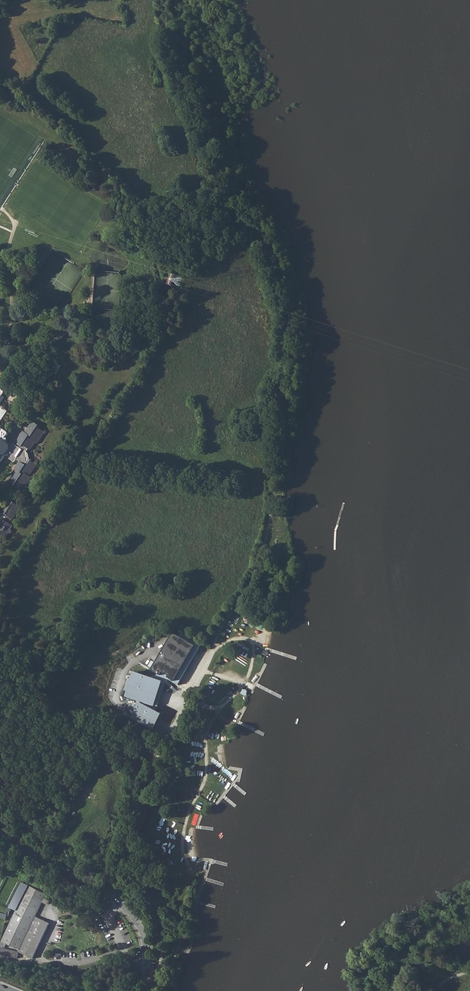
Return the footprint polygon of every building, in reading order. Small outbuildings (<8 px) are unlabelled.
[(4,456),(9,456),(9,459),(15,462),(17,460),(19,461),(17,465),(17,466),(15,469),(16,471),(9,482),(15,485),(17,483),(18,484),(18,485),(24,489),(32,477),(30,476),(37,465),(32,461),(30,462),(28,461),(30,459),(29,455),(26,453),(29,449),(31,451),(36,444),(37,444),(45,432),(40,429),(39,429),(38,428),(39,426),(33,422),(25,433),(24,432),(15,443),(18,445),(16,446),(13,444),(10,444),(5,441),(9,435),(9,432),(3,428),(0,428),(0,463),(4,456)] [(1,537),(5,540),(14,525),(11,523),(13,520),(14,520),(22,507),(17,504),(16,505),(14,504),(15,503),(9,499),(1,511),(3,513),(2,515),(3,517),(3,520),(0,524),(0,539),(1,537)] [(177,635),(200,648),(202,645),(186,635),(179,631),(177,635)] [(174,633),(152,670),(154,671),(169,679),(179,685),(200,648),(177,635),(174,633)] [(169,679),(154,671),(153,673),(153,674),(150,674),(148,677),(156,680),(163,682),(155,705),(149,703),(138,699),(136,703),(131,712),(134,714),(140,703),(158,713),(168,682),(168,681),(169,679)] [(149,703),(156,680),(148,677),(134,673),(127,695),(138,699),(149,703)] [(163,682),(156,680),(149,703),(155,705),(163,682)] [(155,728),(162,715),(158,713),(140,703),(134,714),(133,717),(155,728)] [(10,907),(16,911),(28,886),(22,884),(21,885),(10,907)] [(17,958),(19,952),(34,959),(51,923),(36,916),(43,901),(49,904),(51,900),(45,897),(46,894),(28,886),(16,911),(0,945),(0,954),(17,958)]
